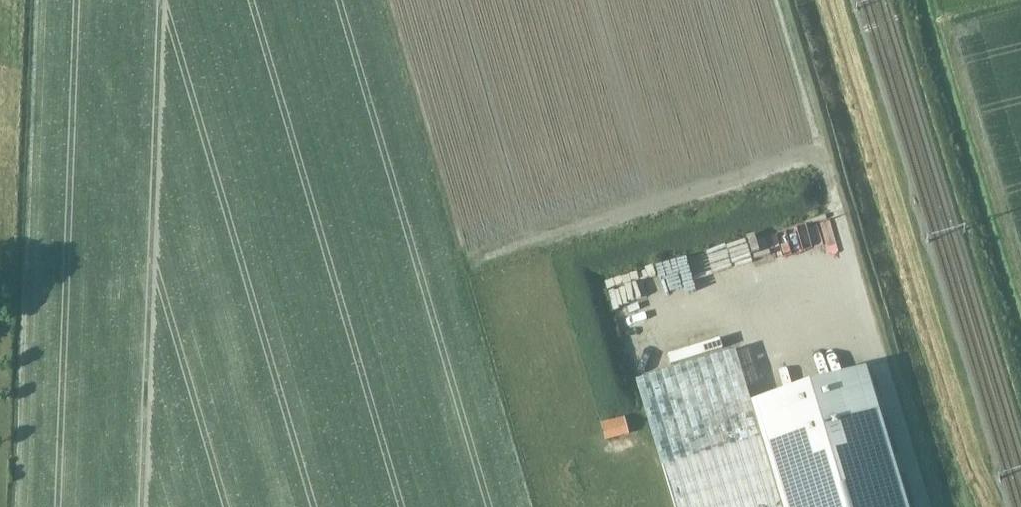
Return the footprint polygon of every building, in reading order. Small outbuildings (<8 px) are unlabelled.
[(866,368),(865,363),(751,397),(735,344),(634,374),(674,506),(908,506),(866,368)]
